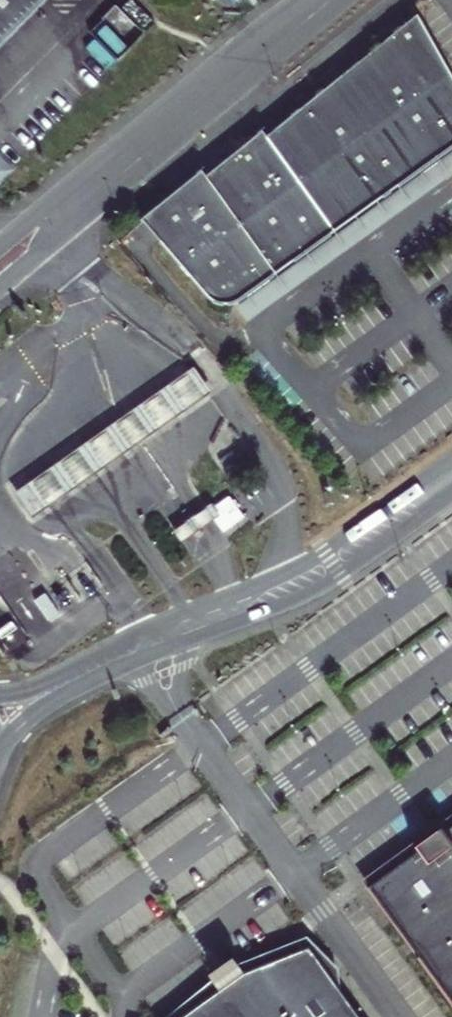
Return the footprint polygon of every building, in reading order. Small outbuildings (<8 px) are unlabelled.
[(32,20),(51,0),(0,0),(0,52),(32,20)] [(150,216),(159,229),(164,237),(184,265),(203,293),(209,302),(219,306),(228,304),(235,299),(268,276),(437,157),(451,146),(451,82),(416,31),(363,67),(184,192),(158,210),(150,216)] [(14,166),(0,153),(0,182),(14,166)] [(40,480),(15,498),(32,522),(57,504),(82,486),(112,466),(132,452),(151,438),(167,427),(196,407),(212,396),(194,373),(179,383),(155,400),(136,413),(115,428),(96,441),(66,462),(40,480)] [(198,519),(177,535),(185,546),(204,532),(221,520),(213,509),(198,519)] [(368,885),(394,923),(451,1004),(451,825),(445,830),(368,885)] [(304,941),(247,965),(238,968),(173,1016),(358,1016),(304,941)]
